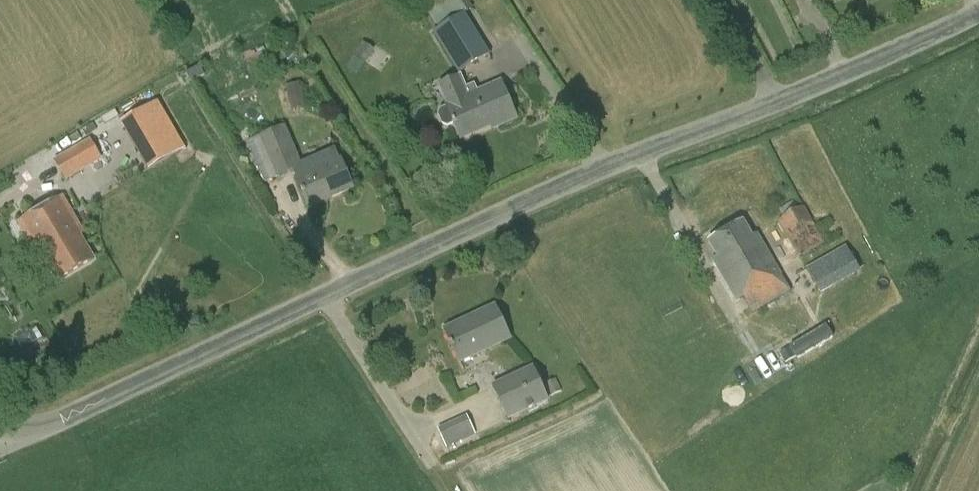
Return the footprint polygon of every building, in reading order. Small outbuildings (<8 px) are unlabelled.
[(426,10),(437,28),(432,32),(459,75),(491,55),(465,13),(473,8),(468,0),(442,0),(426,10)] [(364,43),(355,56),(366,64),(375,51),(364,43)] [(201,66),(186,73),(191,84),(206,76),(201,66)] [(442,125),(447,126),(454,123),(460,139),(498,123),(500,125),(517,118),(501,83),(478,93),(474,85),(466,88),(461,75),(438,85),(448,106),(440,110),(438,115),(442,125)] [(291,111),(306,107),(300,83),(285,87),(291,111)] [(186,148),(158,101),(120,123),(148,171),(186,148)] [(338,158),(334,149),(301,163),(285,125),(247,141),(265,183),(294,170),(309,206),(353,188),(340,157),(338,158)] [(102,159),(90,138),(54,160),(66,180),(102,159)] [(83,233),(63,198),(27,218),(19,223),(46,269),(50,267),(58,281),(93,260),(80,235),(83,233)] [(808,259),(836,243),(824,221),(812,201),(784,218),(808,259)] [(735,300),(743,296),(753,314),(789,293),(780,274),(758,236),(756,234),(751,237),(743,222),(708,241),(717,257),(712,260),(735,300)] [(859,269),(847,248),(807,271),(820,292),(859,269)] [(511,338),(496,307),(445,331),(459,362),(464,360),(487,350),(511,338)] [(548,401),(533,365),(514,374),(491,385),(507,420),(548,401)] [(546,384),(551,396),(561,392),(556,380),(546,384)] [(466,416),(438,429),(447,448),(475,436),(474,433),(466,416)]
